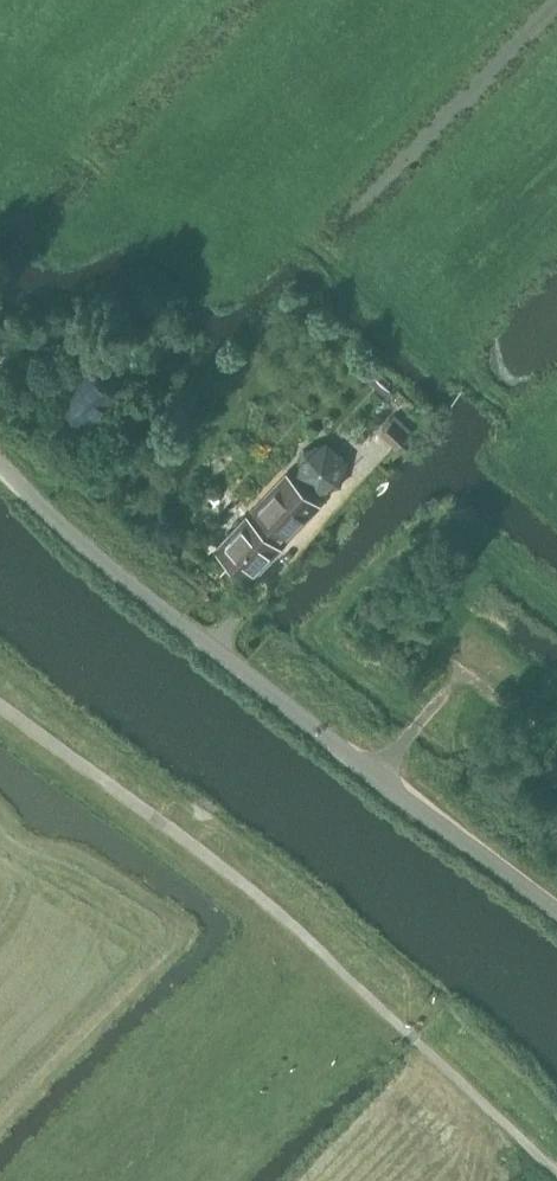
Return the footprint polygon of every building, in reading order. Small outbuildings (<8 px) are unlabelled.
[(87,422),(114,393),(90,370),(62,398),(87,422)] [(394,414),(383,427),(399,442),(410,429),(394,414)] [(302,449),(297,474),(317,493),(341,485),(347,459),(327,441),(302,449)] [(250,576),(319,501),(287,471),(217,546),(250,576)]
